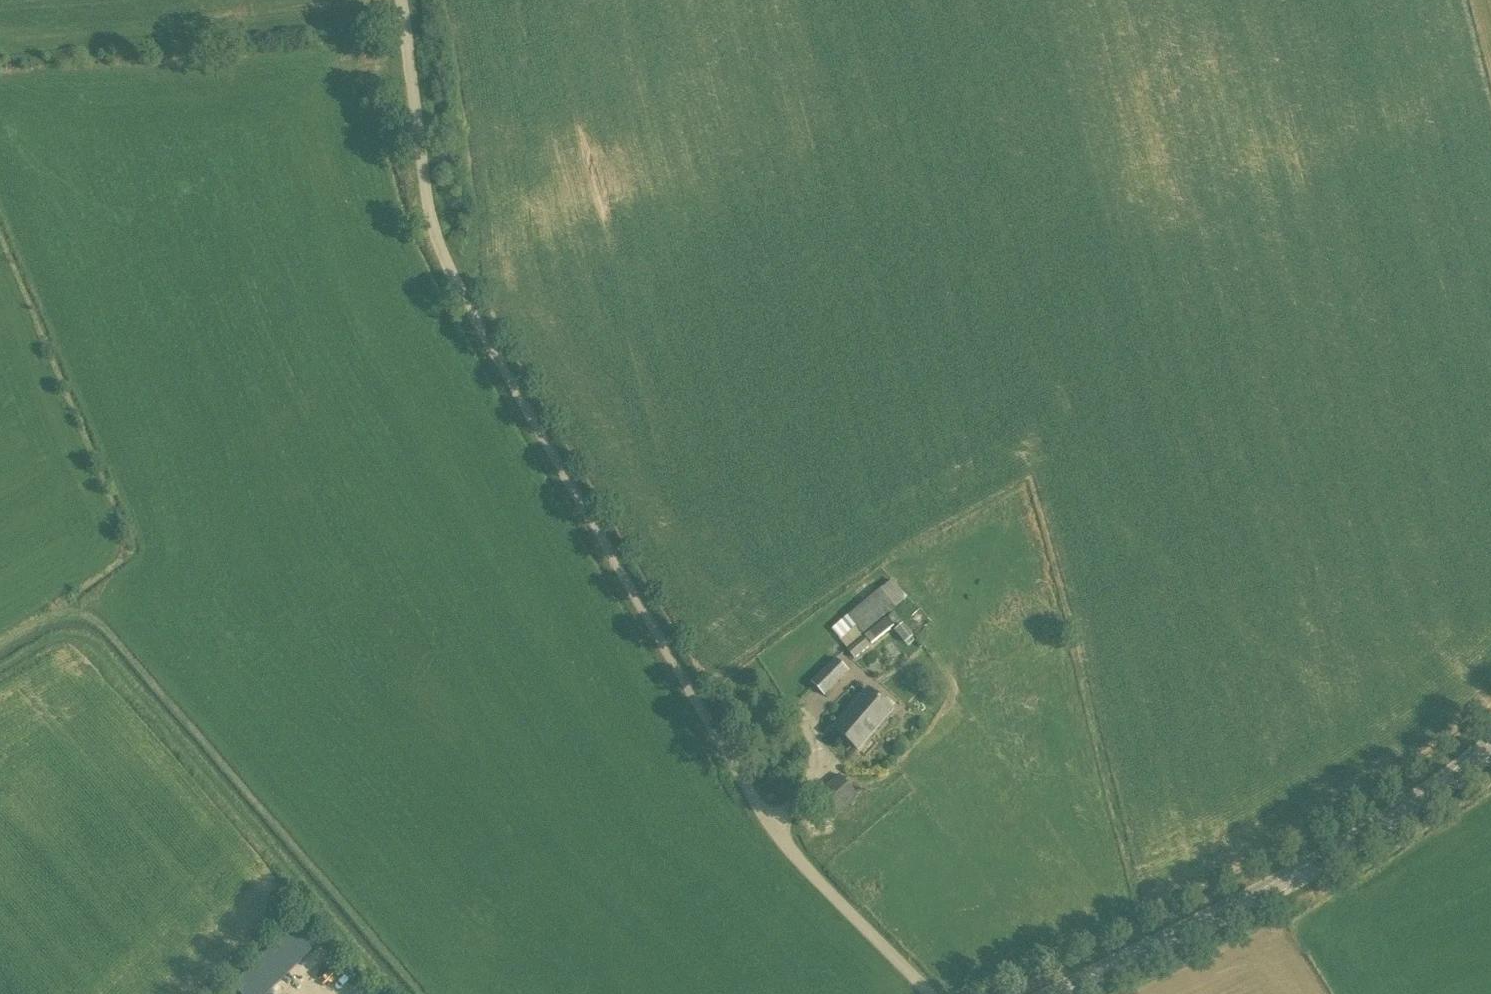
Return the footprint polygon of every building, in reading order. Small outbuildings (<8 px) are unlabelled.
[(847,647),(906,597),(891,579),(832,629),(847,647)] [(889,617),(894,624),(899,620),(894,613),(889,617)] [(886,617),(864,635),(865,636),(848,650),(855,659),(893,626),(886,617)] [(905,643),(913,636),(903,624),(895,630),(905,643)] [(835,658),(811,682),(825,696),(849,672),(835,658)] [(836,731),(858,750),(896,705),(886,697),(882,702),(869,690),(848,715),(849,716),(836,731)] [(820,794),(839,814),(859,797),(840,776),(820,794)] [(324,941),(302,918),(233,986),(241,993),(270,993),(324,941)]
